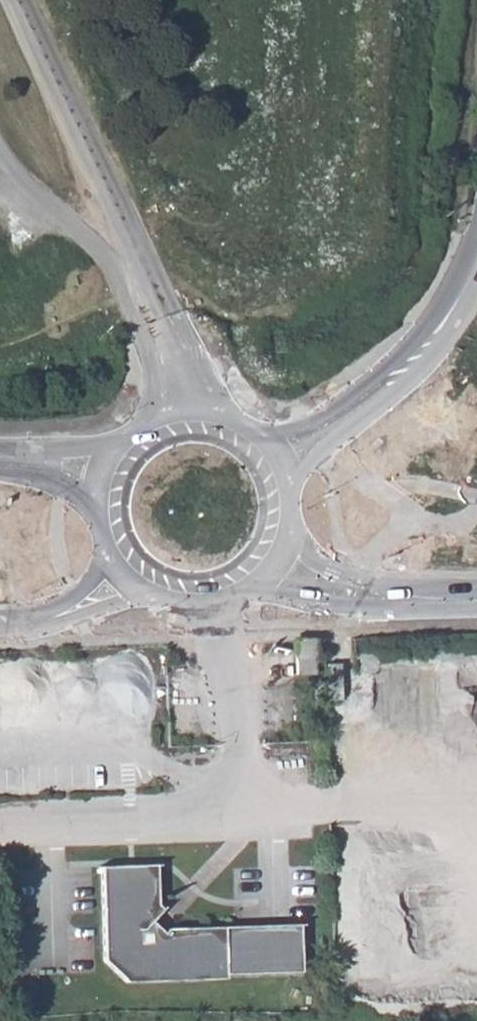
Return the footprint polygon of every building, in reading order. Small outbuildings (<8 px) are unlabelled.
[(315,675),(314,640),(294,641),(296,676),(315,675)] [(327,667),(329,703),(340,703),(339,666),(327,667)] [(160,864),(102,865),(103,959),(126,981),(225,979),(225,976),(301,974),(300,926),(167,929),(161,932),(157,928),(154,926),(168,909),(161,904),(160,864)]
